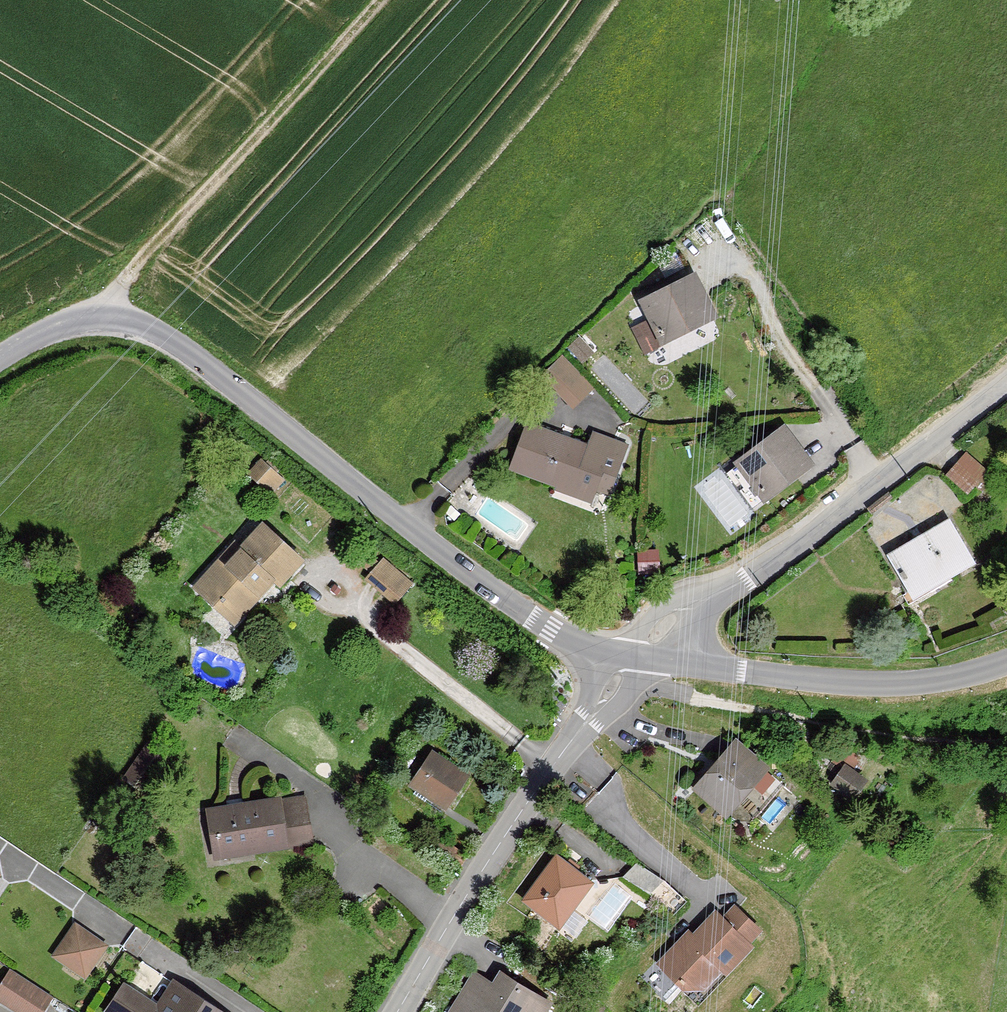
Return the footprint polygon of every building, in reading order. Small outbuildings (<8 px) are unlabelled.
[(712,314),(693,275),(642,299),(661,338),(712,314)] [(563,356),(544,373),(574,406),(593,389),(563,356)] [(589,447),(526,425),(511,468),(588,496),(592,486),(606,491),(623,445),(594,435),(589,447)] [(810,463),(783,427),(737,462),(764,497),(810,463)] [(993,475),(965,453),(948,474),(967,490),(974,481),(982,488),(993,475)] [(283,480),(262,460),(250,473),(271,493),(283,480)] [(971,561),(948,522),(891,555),(914,594),(971,561)] [(306,560),(267,524),(244,549),(236,543),(196,587),(236,624),(277,579),(284,585),(306,560)] [(412,583),(385,559),(381,564),(370,554),(362,563),(373,573),(368,579),(394,603),(412,583)] [(150,742),(126,776),(143,788),(167,755),(150,742)] [(735,742),(696,788),(725,813),(764,768),(735,742)] [(463,774),(431,754),(411,784),(443,805),(463,774)] [(844,766),(833,783),(852,797),(864,780),(844,766)] [(310,841),(303,796),(208,810),(215,855),(310,841)] [(590,881),(556,857),(527,898),(557,920),(568,905),(571,907),(590,881)] [(635,860),(621,874),(650,893),(670,910),(682,897),(661,878),(635,860)] [(687,937),(660,967),(699,1002),(748,947),(746,945),(757,934),(734,913),(723,926),(715,918),(693,942),(687,937)] [(75,925),(55,954),(84,973),(104,944),(75,925)] [(11,971),(0,987),(0,997),(23,1011),(39,1011),(49,996),(11,971)] [(474,977),(452,1011),(542,1011),(546,1006),(501,978),(493,989),(474,977)] [(174,981),(153,1011),(221,1011),(174,981)]
